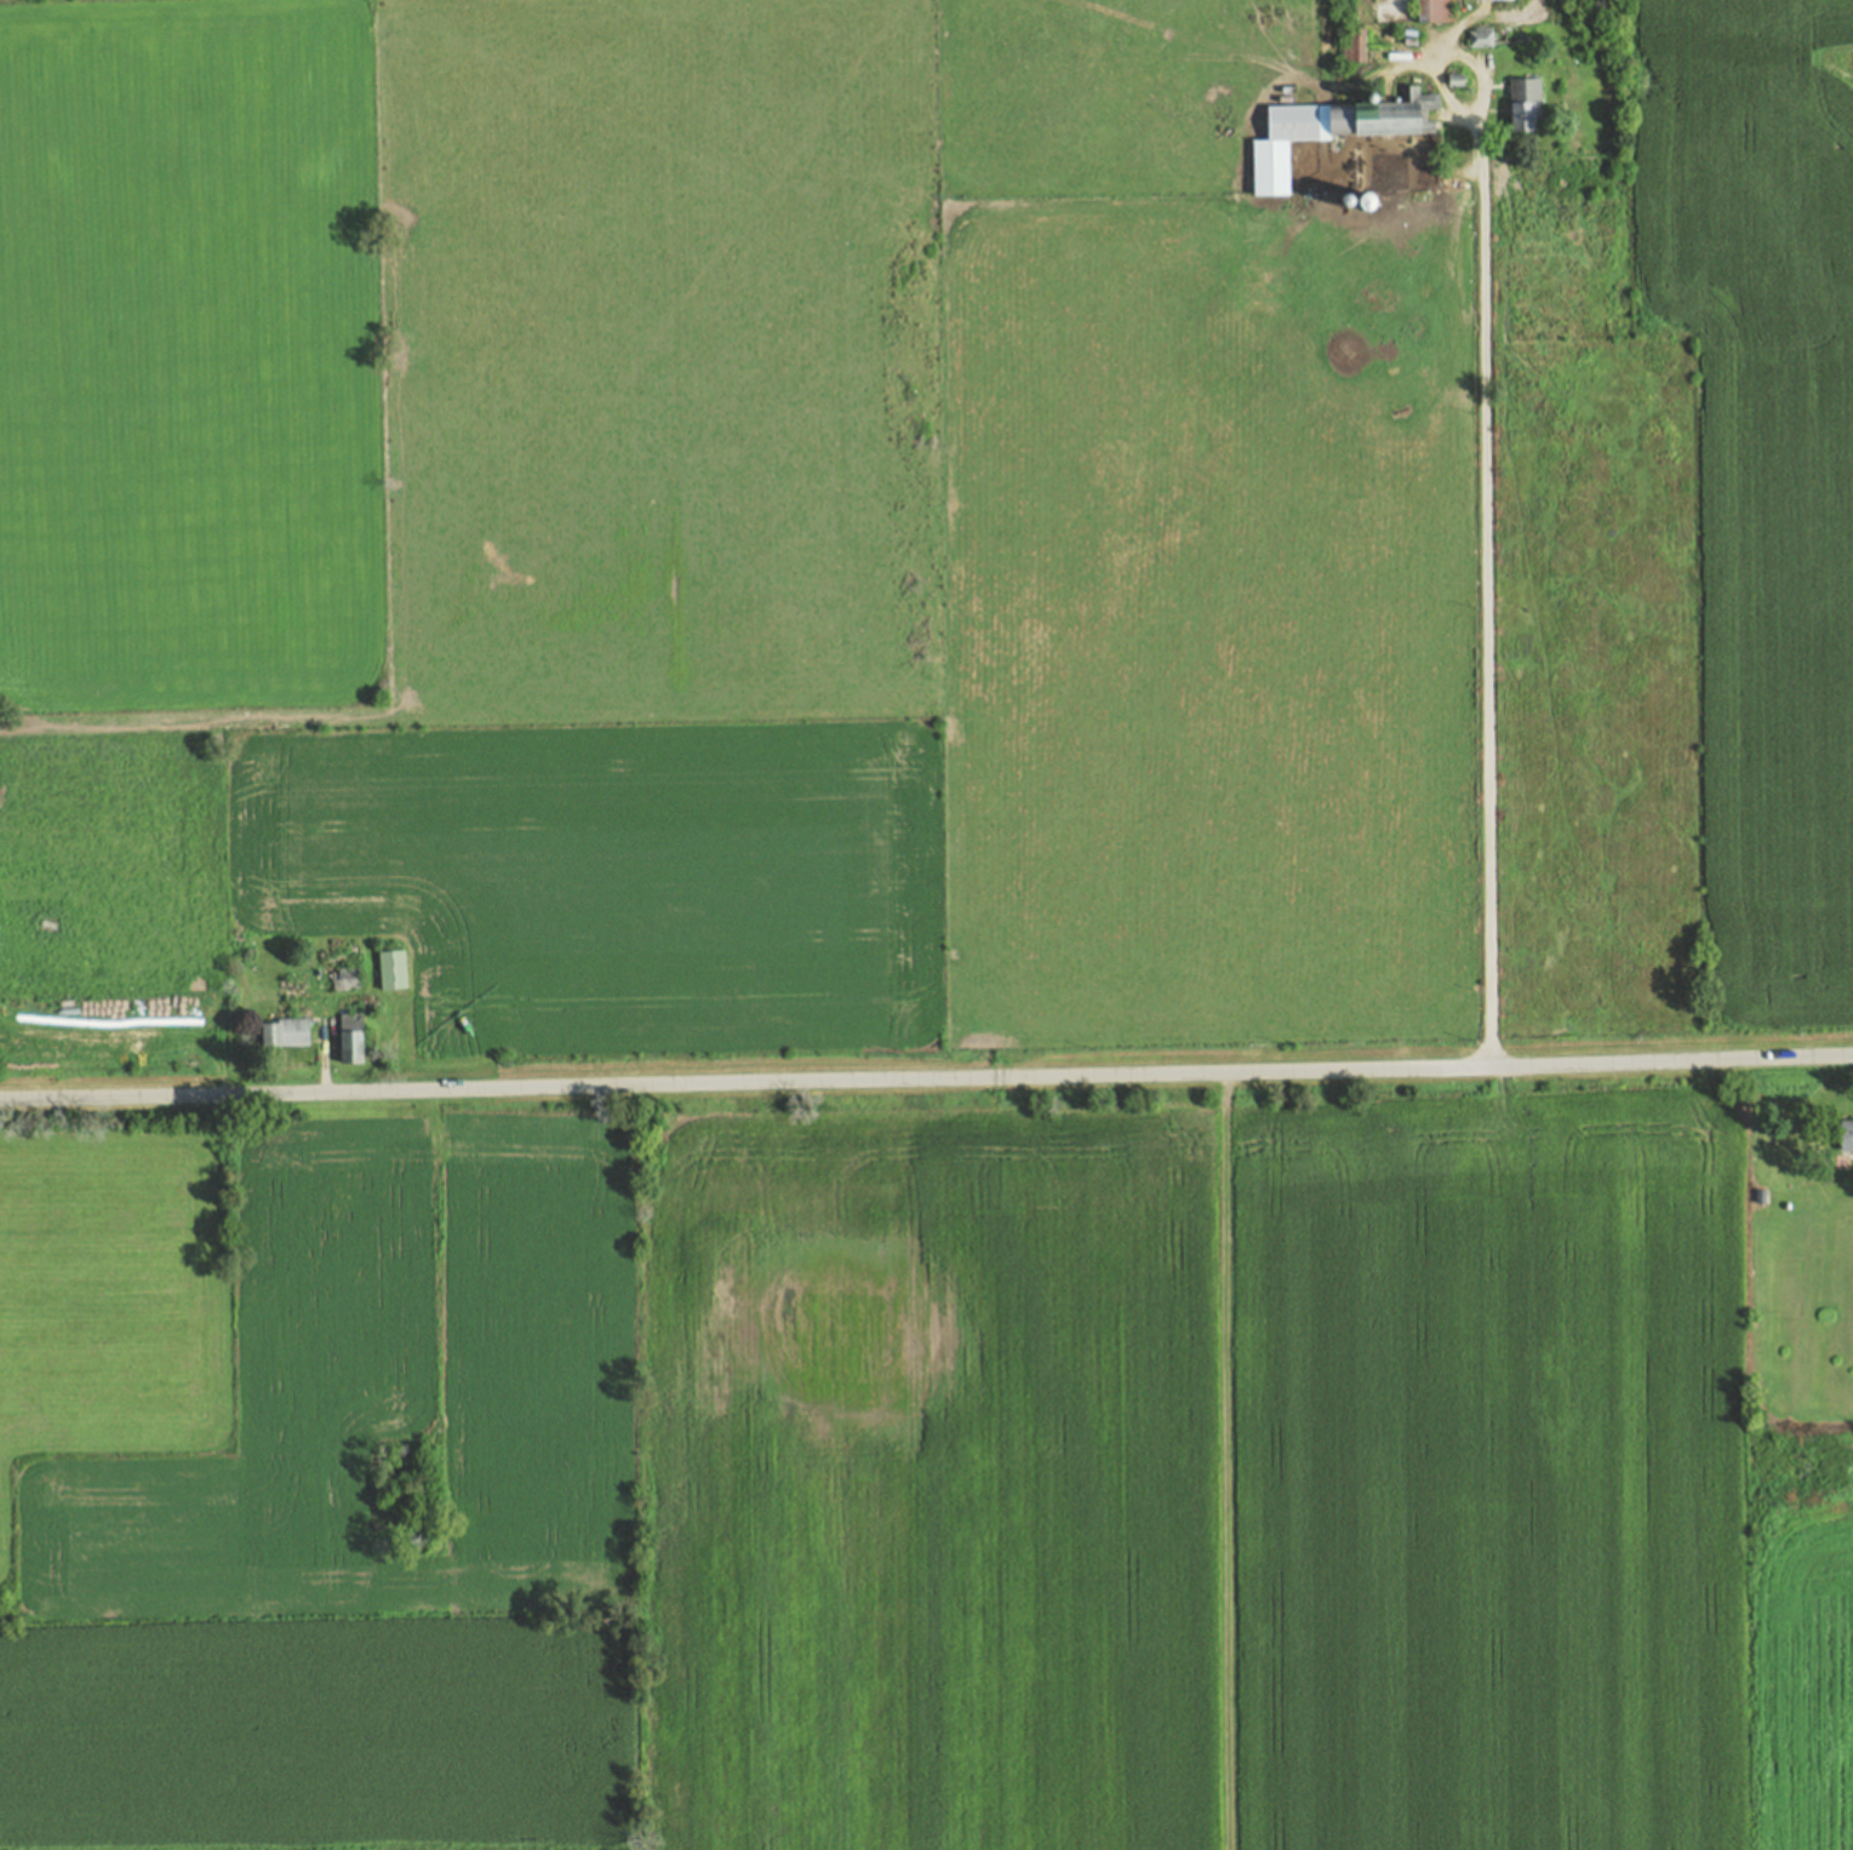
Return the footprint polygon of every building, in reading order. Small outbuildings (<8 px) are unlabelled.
[(1412,23),(1454,22),(1454,0),(1411,0),(1412,23)] [(1363,29),(1339,28),(1339,62),(1362,63),(1363,29)] [(1469,47),(1468,31),(1488,29),(1491,45),(1469,47)] [(1459,76),(1446,78),(1447,86),(1460,86),(1459,76)] [(1509,133),(1506,79),(1538,78),(1539,118),(1532,118),(1532,132),(1509,133)] [(1247,195),(1247,139),(1262,138),(1262,103),(1396,102),(1395,84),(1416,84),(1417,93),(1436,93),(1436,110),(1416,110),(1416,120),(1431,120),(1431,132),(1327,133),(1327,138),(1285,139),(1285,195),(1247,195)] [(1365,206),(1363,205),(1362,202),(1362,200),(1363,197),(1365,196),(1367,195),(1368,194),(1371,194),(1373,195),(1376,197),(1377,199),(1377,201),(1376,204),(1374,206),(1373,207),(1371,208),(1368,208),(1366,207),(1365,206)] [(1348,205),(1346,204),(1345,202),(1345,200),(1346,199),(1346,197),(1348,196),(1350,196),(1351,196),(1354,196),(1355,197),(1356,199),(1356,201),(1356,202),(1355,205),(1354,206),(1351,206),(1350,206),(1349,206),(1348,205)] [(374,949),(376,987),(404,986),(402,949),(374,949)] [(359,966),(359,986),(325,987),(325,967),(359,966)] [(337,1063),(336,1012),(358,1010),(360,1061),(337,1063)] [(305,1016),(274,1016),(274,1023),(258,1024),(258,1044),(305,1044),(305,1016)] [(1838,1149),(1852,1149),(1852,1119),(1837,1119),(1838,1149)]
